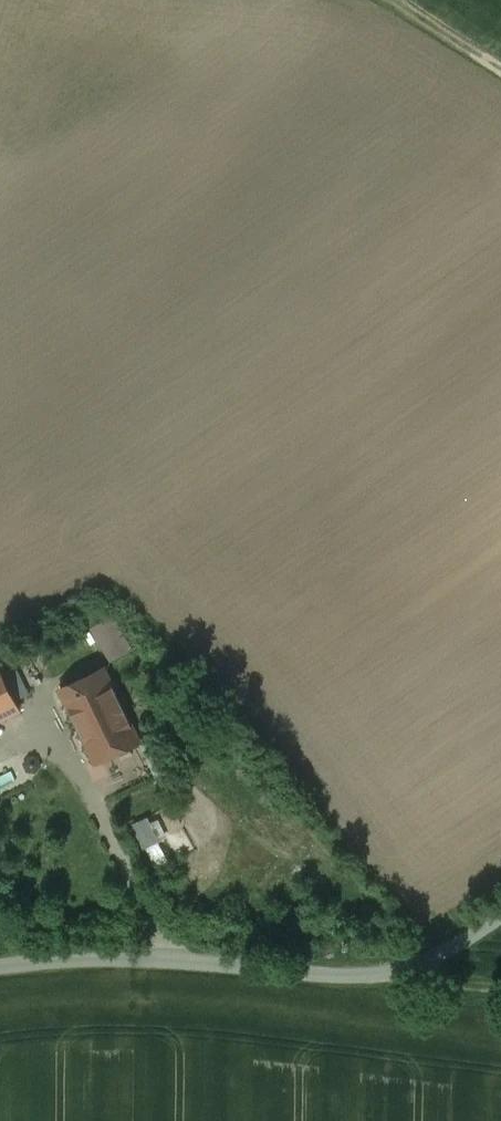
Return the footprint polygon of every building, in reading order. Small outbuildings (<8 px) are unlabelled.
[(123,629),(99,640),(109,662),(133,651),(123,629)] [(2,663),(7,673),(18,668),(13,658),(2,663)] [(2,663),(0,664),(0,721),(24,709),(7,673),(2,663)] [(105,669),(62,689),(93,755),(136,735),(105,669)] [(166,805),(134,820),(156,865),(188,850),(166,805)] [(228,836),(219,837),(219,844),(216,844),(217,856),(238,855),(237,841),(228,841),(228,836)]
